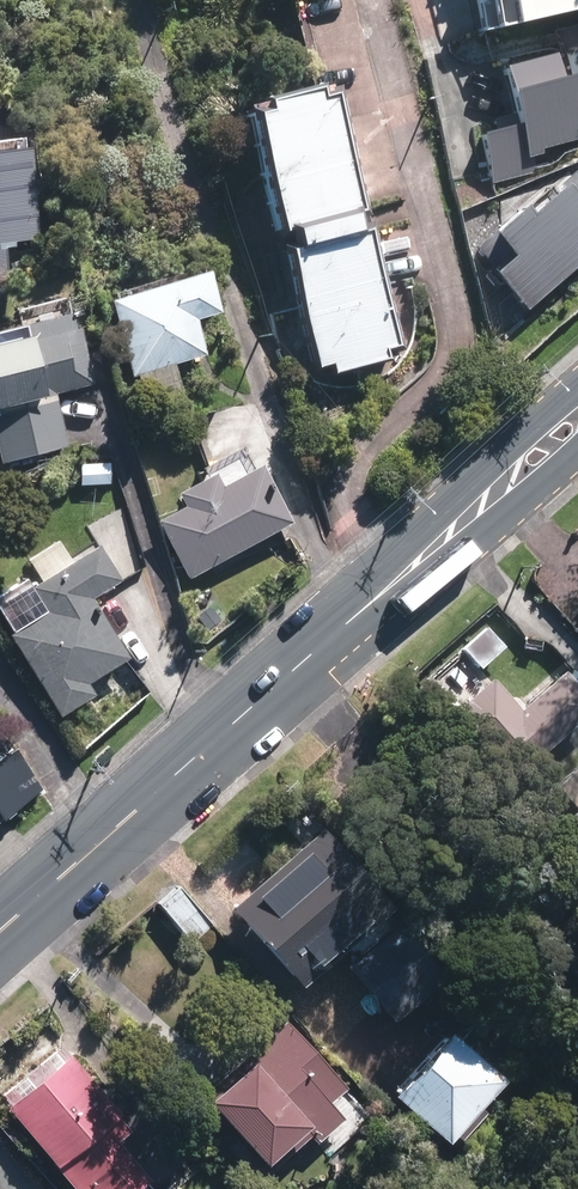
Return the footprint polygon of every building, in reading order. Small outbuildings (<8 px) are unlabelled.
[(483,25),(577,4),(577,0),(477,0),(483,25)] [(515,89),(524,123),(481,134),(492,177),(529,168),(525,151),(571,139),(568,130),(577,127),(577,72),(515,89)] [(327,90),(254,109),(285,226),(358,207),(327,90)] [(0,156),(0,279),(8,278),(5,243),(38,240),(29,153),(0,156)] [(479,250),(530,307),(577,264),(577,183),(568,171),(479,250)] [(364,230),(293,248),(323,371),(394,354),(364,230)] [(202,276),(126,298),(147,369),(223,348),(202,276)] [(0,342),(0,406),(91,382),(75,322),(0,342)] [(0,420),(0,439),(5,462),(67,448),(58,407),(0,420)] [(108,463),(79,463),(79,485),(108,485),(108,463)] [(254,468),(160,523),(191,577),(285,523),(254,468)] [(50,611),(14,634),(61,710),(131,667),(87,596),(112,581),(93,551),(35,587),(50,611)] [(458,713),(510,772),(577,712),(577,692),(562,675),(520,713),(492,682),(458,713)] [(318,838),(240,906),(302,976),(380,908),(318,838)] [(396,933),(356,969),(396,1014),(436,977),(396,933)] [(283,1029),(213,1091),(267,1152),(300,1123),(308,1133),(333,1111),(323,1100),(336,1089),(283,1029)] [(449,1037),(401,1094),(446,1132),(494,1075),(449,1037)] [(24,1101),(98,1188),(120,1188),(139,1174),(110,1139),(124,1127),(71,1063),(24,1101)]
